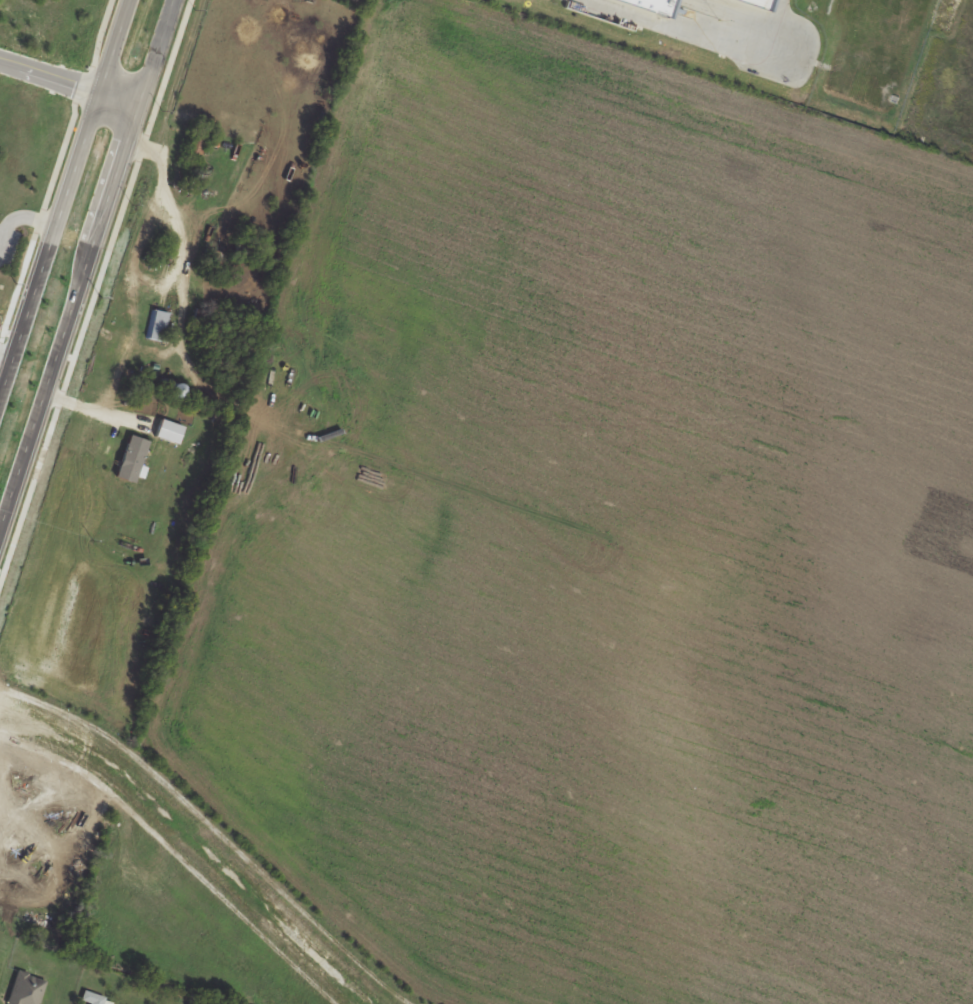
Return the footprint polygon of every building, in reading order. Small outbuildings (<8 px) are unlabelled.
[(596,2),(594,0),(672,0),(662,24),(596,2)] [(771,17),(697,0),(776,0),(771,17)] [(172,315),(155,311),(148,339),(165,344),(172,315)] [(168,396),(176,398),(178,387),(170,385),(168,396)] [(18,972),(9,1003),(41,1003),(48,980),(18,972)] [(115,998),(84,993),(82,1002),(90,1003),(114,1003),(115,998)]
